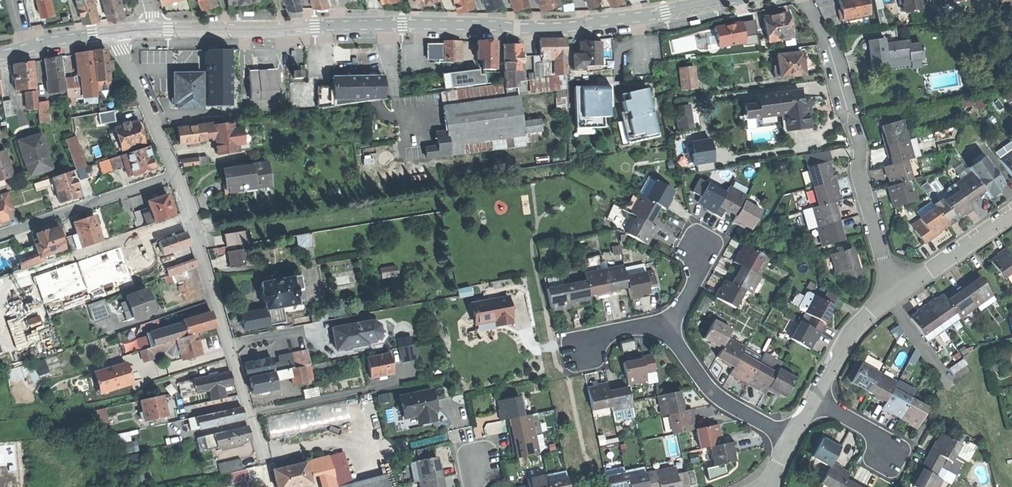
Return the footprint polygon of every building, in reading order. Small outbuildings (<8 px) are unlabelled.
[(50,0),(37,0),(41,17),(47,16),(53,14),(50,0)] [(93,0),(77,0),(83,23),(91,22),(99,21),(93,0)] [(108,20),(116,19),(125,18),(121,0),(103,0),(108,20)] [(299,0),(285,0),(288,9),(295,9),(302,10),(299,0)] [(472,0),(454,0),(458,11),(466,8),(474,5),(472,0)] [(487,9),(495,6),(502,3),(501,0),(484,0),(487,9)] [(528,4),(527,0),(511,0),(514,9),(521,6),(528,4)] [(541,9),(551,6),(561,2),(560,0),(538,0),(541,9)] [(840,10),(837,10),(839,20),(868,15),(866,0),(838,0),(840,10)] [(880,26),(888,25),(883,0),(875,0),(880,26)] [(904,14),(914,13),(921,12),(922,12),(920,0),(902,0),(904,14)] [(970,0),(966,0),(953,2),(934,6),(936,19),(973,13),(970,0)] [(775,16),(763,18),(768,41),(792,36),(787,13),(775,16)] [(755,21),(747,23),(748,31),(756,30),(755,21)] [(728,35),(748,31),(747,23),(727,27),(728,35)] [(556,61),(567,61),(566,39),(556,40),(556,56),(556,61)] [(869,55),(871,69),(886,67),(886,60),(909,57),(909,61),(920,60),(922,59),(920,43),(908,45),(907,41),(884,44),(883,39),(867,41),(869,55)] [(540,56),(556,56),(556,40),(540,40),(540,56)] [(452,60),(457,60),(457,41),(443,41),(443,44),(444,60),(452,60)] [(486,42),(477,42),(477,60),(483,60),(483,69),(495,69),(495,42),(486,42)] [(590,43),(580,43),(580,54),(572,54),(572,69),(582,69),(582,66),(601,66),(600,42),(590,43)] [(452,63),(452,60),(444,60),(443,44),(431,44),(431,59),(429,59),(429,60),(438,60),(438,63),(452,63)] [(504,73),(522,72),(522,62),(521,54),(521,45),(514,45),(503,46),(504,73)] [(202,74),(174,75),(174,88),(174,99),(171,99),(171,104),(178,104),(178,109),(203,109),(202,104),(207,104),(207,107),(231,107),(230,51),(239,51),(239,50),(198,51),(207,51),(207,53),(204,53),(204,65),(207,65),(207,86),(202,86),(202,74)] [(95,73),(108,72),(107,63),(105,51),(93,52),(95,73)] [(80,75),(92,73),(90,53),(83,54),(78,54),(78,55),(80,75)] [(775,78),(805,75),(804,64),(802,53),(777,55),(778,65),(774,66),(775,78)] [(921,68),(920,60),(909,61),(909,57),(886,60),(886,67),(887,70),(910,67),(910,70),(921,68)] [(48,89),(57,88),(63,88),(59,58),(50,59),(44,60),(48,89)] [(567,75),(567,61),(556,61),(557,76),(567,75)] [(22,64),(13,66),(15,91),(35,89),(32,63),(22,64)] [(681,67),(683,90),(701,89),(699,66),(681,67)] [(251,100),(278,98),(276,71),(266,72),(262,73),(258,73),(258,74),(249,74),(251,100)] [(452,88),(485,84),(484,75),(474,76),(474,71),(450,74),(452,87),(452,88)] [(522,81),(522,72),(504,73),(504,83),(517,81),(522,81)] [(95,97),(92,73),(80,75),(81,85),(83,97),(95,97)] [(443,88),(452,87),(450,74),(442,75),(443,88)] [(318,109),(383,100),(383,77),(353,77),(333,78),(333,86),(318,87),(318,109)] [(66,97),(83,97),(81,85),(78,86),(71,86),(70,79),(64,80),(65,87),(66,97)] [(523,122),(517,81),(504,83),(442,92),(447,131),(449,145),(462,143),(499,138),(499,137),(524,133),(541,131),(542,131),(540,119),(539,120),(536,120),(530,121),(523,122)] [(610,86),(574,87),(576,125),(587,125),(586,118),(603,117),(609,117),(608,107),(611,107),(610,86)] [(66,98),(66,97),(65,87),(63,88),(57,88),(59,99),(66,98)] [(647,89),(627,93),(628,100),(623,102),(622,102),(624,112),(625,117),(623,117),(629,143),(658,137),(647,89)] [(761,116),(761,117),(784,114),(792,113),(792,110),(802,108),(801,99),(800,91),(758,96),(759,104),(761,116)] [(35,92),(25,93),(27,110),(37,109),(35,92)] [(808,98),(801,99),(802,108),(792,110),(792,113),(784,114),(786,131),(810,128),(808,112),(807,108),(809,108),(808,98)] [(4,118),(13,116),(10,101),(2,102),(4,118)] [(747,118),(761,116),(759,104),(745,105),(747,118)] [(690,105),(676,107),(680,130),(693,128),(690,105)] [(100,122),(114,120),(112,111),(99,113),(100,122)] [(627,144),(629,143),(623,117),(625,117),(624,112),(620,113),(627,144)] [(604,128),(603,117),(586,118),(587,125),(576,125),(576,129),(604,128)] [(884,147),(907,141),(901,121),(881,127),(883,134),(883,137),(881,137),(884,147)] [(120,151),(143,143),(141,137),(139,133),(140,133),(141,130),(139,126),(137,123),(136,124),(136,122),(127,125),(127,123),(121,125),(121,127),(113,129),(114,131),(116,138),(120,151)] [(231,124),(214,126),(213,126),(214,137),(217,154),(235,152),(234,148),(232,130),(231,124)] [(213,125),(204,126),(205,138),(214,137),(213,126),(214,126),(213,125)] [(180,145),(206,142),(205,138),(204,126),(178,129),(179,139),(180,145)] [(249,128),(232,130),(234,148),(251,146),(249,128)] [(436,133),(438,146),(438,147),(449,145),(447,131),(436,133)] [(542,141),(541,131),(524,133),(525,143),(542,141)] [(525,145),(525,143),(524,133),(499,137),(499,138),(500,148),(525,145)] [(26,165),(30,177),(52,170),(40,134),(32,137),(33,140),(28,141),(21,144),(28,165),(26,165)] [(75,170),(77,170),(84,167),(85,167),(74,137),(65,140),(75,170)] [(463,153),(500,148),(499,138),(462,143),(463,153)] [(695,141),(697,171),(718,170),(716,139),(695,141)] [(912,159),(907,141),(884,147),(886,153),(887,157),(889,156),(891,165),(906,161),(912,159)] [(427,158),(463,153),(462,143),(449,145),(438,147),(438,146),(425,148),(427,158)] [(132,173),(133,176),(144,172),(153,169),(153,167),(150,159),(146,147),(144,148),(138,150),(125,154),(132,173)] [(11,177),(3,152),(0,153),(0,180),(11,177)] [(804,156),(807,168),(828,163),(831,162),(829,152),(804,156)] [(1011,178),(1011,152),(999,161),(1011,178)] [(126,175),(132,173),(125,154),(120,156),(124,168),(126,175)] [(111,172),(124,168),(120,156),(107,160),(111,172)] [(183,168),(208,164),(207,156),(180,160),(183,168)] [(968,169),(972,174),(974,178),(991,167),(985,158),(968,169)] [(102,175),(111,172),(107,160),(98,163),(102,175)] [(911,181),(906,161),(891,165),(883,168),(886,178),(888,177),(890,181),(891,186),(911,181)] [(807,168),(813,187),(836,181),(833,171),(831,172),(830,168),(828,163),(807,168)] [(226,184),(228,195),(254,191),(253,188),(269,185),(266,164),(224,170),(226,184)] [(88,178),(84,167),(77,170),(80,181),(88,178)] [(1005,187),(991,167),(974,178),(984,192),(987,196),(995,190),(997,193),(1000,190),(1005,187)] [(71,172),(51,178),(56,193),(59,203),(69,200),(77,197),(79,197),(76,187),(74,181),(71,172)] [(955,186),(959,191),(969,205),(977,199),(976,197),(978,196),(984,192),(974,178),(972,174),(955,186)] [(35,189),(50,184),(48,179),(34,184),(35,189)] [(813,187),(818,207),(833,203),(839,201),(836,191),(838,191),(837,187),(836,181),(813,187)] [(654,182),(645,200),(659,208),(666,211),(668,206),(671,202),(669,201),(674,192),(654,182)] [(717,209),(725,194),(708,184),(698,203),(702,206),(706,208),(705,210),(714,215),(717,209)] [(729,188),(725,194),(717,209),(723,212),(726,214),(727,212),(736,217),(743,202),(746,198),(729,188)] [(998,194),(997,193),(995,190),(987,196),(990,200),(998,194)] [(959,191),(943,202),(955,220),(960,217),(963,215),(964,217),(973,211),(969,205),(959,191)] [(133,213),(139,228),(142,227),(158,221),(174,216),(166,195),(155,199),(147,202),(149,208),(133,213)] [(631,215),(636,218),(651,226),(654,220),(656,217),(655,216),(659,208),(645,200),(640,197),(631,215)] [(941,200),(933,206),(935,208),(947,226),(948,227),(956,221),(955,220),(943,202),(941,200)] [(761,212),(743,202),(736,217),(732,223),(737,226),(741,228),(742,226),(750,231),(761,212)] [(915,213),(919,219),(935,208),(933,206),(930,202),(915,213)] [(812,208),(817,228),(841,221),(838,211),(835,212),(835,209),(833,203),(818,207),(812,208)] [(947,226),(935,208),(919,219),(918,220),(922,225),(914,231),(924,245),(932,240),(940,234),(939,232),(947,226)] [(79,240),(82,249),(96,244),(102,241),(93,216),(83,219),(73,223),(79,240)] [(627,235),(646,245),(649,240),(650,237),(652,238),(657,229),(651,226),(636,218),(627,235)] [(823,247),(843,241),(841,232),(843,231),(842,227),(841,221),(817,228),(823,247)] [(52,254),(65,249),(57,227),(50,229),(45,231),(42,230),(39,231),(37,234),(36,234),(39,244),(34,245),(39,258),(43,257),(52,254)] [(224,235),(226,246),(246,243),(244,231),(224,235)] [(296,235),(298,247),(313,244),(311,232),(296,235)] [(185,233),(157,242),(159,248),(162,255),(189,246),(187,240),(185,233)] [(71,252),(77,250),(74,242),(73,236),(66,239),(71,252)] [(25,268),(33,265),(26,244),(18,247),(25,268)] [(733,263),(738,266),(753,274),(763,256),(745,246),(740,255),(738,254),(736,257),(733,263)] [(135,286),(121,248),(35,278),(49,317),(135,286)] [(242,249),(226,252),(230,268),(246,265),(242,249)] [(852,249),(831,255),(836,274),(842,273),(845,282),(862,278),(859,266),(856,258),(854,259),(852,249)] [(1011,273),(1011,259),(1005,249),(997,255),(998,257),(995,259),(990,262),(1003,279),(1011,273)] [(194,260),(188,262),(190,268),(196,266),(194,260)] [(188,262),(166,270),(169,276),(190,268),(188,262)] [(643,265),(624,269),(625,277),(645,273),(643,265)] [(733,280),(731,284),(744,292),(750,295),(759,277),(753,274),(738,266),(734,275),(735,276),(733,280)] [(623,267),(604,271),(608,295),(615,294),(619,293),(618,290),(628,289),(625,277),(624,269),(623,267)] [(166,270),(157,273),(159,278),(160,279),(169,276),(166,270)] [(186,271),(173,276),(176,282),(189,277),(186,271)] [(584,275),(586,282),(588,296),(598,294),(599,297),(602,296),(608,295),(604,271),(584,275)] [(645,273),(625,277),(628,289),(630,300),(640,298),(640,296),(642,296),(649,294),(646,279),(645,273)] [(265,310),(265,311),(282,308),(290,306),(298,305),(297,300),(293,277),(282,279),(281,276),(271,278),(272,281),(260,283),(263,298),(265,310)] [(301,276),(293,277),(297,300),(305,299),(301,276)] [(654,278),(646,279),(649,294),(657,293),(654,278)] [(970,282),(961,287),(975,307),(979,312),(994,302),(995,301),(979,278),(974,281),(971,283),(970,282)] [(714,298),(735,309),(744,292),(731,284),(725,281),(721,290),(719,289),(716,293),(714,298)] [(586,282),(566,286),(571,309),(578,308),(581,307),(580,305),(590,303),(588,296),(586,282)] [(566,286),(546,290),(551,311),(557,310),(560,309),(561,311),(571,309),(566,286)] [(959,318),(975,307),(961,287),(956,291),(953,293),(954,295),(946,301),(959,318)] [(134,319),(134,320),(156,312),(152,301),(148,291),(139,294),(138,291),(132,293),(133,296),(127,298),(128,302),(121,304),(122,308),(123,312),(124,313),(127,322),(134,319)] [(799,310),(805,313),(805,314),(815,296),(808,293),(807,292),(806,293),(798,307),(797,309),(799,310)] [(806,325),(821,333),(826,324),(830,316),(828,315),(833,306),(815,296),(805,314),(810,316),(806,325)] [(959,319),(959,318),(946,301),(943,296),(938,299),(935,301),(933,299),(925,305),(939,325),(943,331),(959,319)] [(472,304),(476,324),(496,320),(497,325),(511,322),(510,317),(512,317),(510,309),(508,297),(472,304)] [(110,315),(104,299),(87,305),(93,321),(110,315)] [(910,319),(922,336),(939,325),(925,305),(916,311),(918,313),(915,316),(910,319)] [(283,312),(282,308),(265,311),(265,310),(241,314),(244,330),(285,322),(283,312)] [(186,336),(215,327),(212,319),(210,312),(182,321),(183,326),(186,336)] [(805,313),(800,322),(806,325),(810,316),(805,314),(805,313)] [(312,324),(319,322),(317,315),(310,316),(312,324)] [(714,321),(704,340),(709,342),(712,344),(711,346),(720,351),(726,339),(731,330),(714,321)] [(372,322),(362,323),(366,345),(367,345),(366,341),(376,340),(380,333),(378,326),(372,322)] [(817,340),(821,333),(806,325),(800,322),(790,340),(809,350),(814,341),(816,343),(817,340)] [(334,338),(336,350),(366,345),(362,323),(332,329),(334,338)] [(927,342),(943,331),(939,325),(922,336),(927,342)] [(162,343),(186,336),(183,326),(159,333),(162,343)] [(153,346),(162,343),(159,333),(152,335),(153,346)] [(180,354),(181,360),(200,354),(197,345),(194,335),(176,340),(178,349),(180,354)] [(744,349),(726,339),(720,351),(716,358),(721,361),(725,363),(724,365),(732,370),(741,355),(744,349)] [(170,342),(162,344),(164,352),(175,355),(180,354),(178,349),(173,351),(170,342)] [(152,355),(164,352),(162,344),(139,351),(143,362),(153,359),(152,355)] [(399,348),(402,363),(417,360),(413,344),(399,348)] [(761,358),(744,349),(741,355),(758,365),(761,358)] [(292,360),(294,368),(302,366),(310,365),(307,350),(291,353),(292,360)] [(366,358),(370,378),(381,376),(392,374),(388,354),(366,358)] [(764,354),(761,358),(758,365),(776,374),(778,370),(779,368),(771,364),(774,359),(764,354)] [(758,365),(741,355),(732,370),(729,375),(735,378),(739,381),(740,378),(748,383),(758,365)] [(623,364),(627,385),(647,381),(645,374),(655,372),(651,356),(639,358),(632,360),(632,362),(623,364)] [(42,376),(52,372),(46,358),(36,362),(42,376)] [(247,377),(275,372),(273,364),(272,358),(245,363),(246,371),(247,377)] [(948,369),(952,375),(966,365),(962,359),(948,369)] [(275,372),(294,368),(292,360),(273,364),(275,372)] [(843,383),(849,386),(850,383),(860,364),(855,361),(843,383)] [(7,371),(10,382),(29,375),(25,364),(7,371)] [(93,373),(99,393),(130,384),(127,374),(124,364),(93,373)] [(878,374),(860,364),(850,383),(859,388),(858,390),(867,395),(868,393),(878,374)] [(776,374),(758,365),(748,383),(754,386),(757,388),(756,390),(765,394),(767,390),(776,374)] [(990,374),(997,373),(995,365),(988,367),(990,374)] [(306,383),(302,366),(294,368),(275,372),(276,380),(288,377),(287,375),(291,374),(293,386),(306,383)] [(795,379),(778,370),(776,374),(767,390),(776,395),(777,393),(779,395),(785,398),(795,379)] [(208,377),(200,378),(203,392),(209,390),(222,387),(232,385),(230,379),(229,372),(217,375),(208,377)] [(274,373),(249,378),(250,386),(252,394),(277,389),(274,373)] [(896,384),(878,374),(868,393),(874,396),(877,397),(876,400),(884,404),(892,390),(896,384)] [(200,378),(192,380),(195,393),(203,392),(200,378)] [(182,396),(195,393),(192,380),(179,383),(181,390),(182,396)] [(160,384),(161,393),(172,391),(170,382),(160,384)] [(896,382),(896,384),(892,390),(910,399),(914,392),(896,382)] [(592,410),(611,406),(608,390),(606,383),(596,385),(597,388),(593,388),(587,390),(592,410)] [(224,397),(222,387),(209,390),(211,400),(224,397)] [(302,391),(304,399),(317,396),(316,388),(302,391)] [(618,388),(608,390),(611,406),(613,413),(632,409),(628,388),(621,389),(618,390),(618,388)] [(399,397),(404,418),(417,415),(433,412),(436,411),(431,390),(399,397)] [(910,399),(892,390),(884,404),(881,410),(886,413),(890,415),(891,413),(900,418),(910,399)] [(662,416),(669,415),(685,412),(683,402),(681,402),(681,398),(679,392),(658,397),(662,416)] [(197,400),(195,393),(182,396),(184,403),(197,400)] [(162,396),(140,401),(142,412),(138,413),(140,420),(143,419),(144,422),(166,417),(166,412),(165,409),(164,406),(162,396)] [(520,397),(499,401),(501,411),(498,411),(499,416),(500,422),(509,420),(523,417),(520,397)] [(928,409),(910,399),(900,418),(909,422),(907,425),(911,427),(916,430),(928,409)] [(272,437),(353,420),(349,401),(268,418),(272,437)] [(217,425),(244,419),(242,413),(240,407),(214,412),(217,425)] [(103,409),(96,410),(99,425),(107,424),(103,409)] [(673,434),(693,430),(691,421),(694,421),(693,416),(692,410),(685,412),(669,415),(673,434)] [(199,429),(217,425),(214,412),(197,416),(199,429)] [(435,421),(433,412),(417,415),(419,424),(426,422),(435,421)] [(190,431),(199,429),(197,416),(187,419),(190,431)] [(530,416),(523,417),(509,420),(511,429),(508,430),(509,434),(510,440),(534,435),(530,416)] [(700,449),(710,447),(723,444),(721,435),(719,435),(719,432),(717,425),(696,429),(700,449)] [(223,432),(226,445),(250,440),(248,433),(246,427),(223,432)] [(217,448),(226,445),(223,432),(223,431),(213,434),(217,448)] [(206,450),(217,448),(213,434),(203,437),(206,450)] [(538,455),(534,435),(510,440),(512,450),(515,449),(516,452),(517,459),(538,455)] [(925,460),(940,468),(945,460),(951,463),(954,456),(960,446),(941,435),(937,443),(935,442),(930,451),(925,460)] [(603,448),(620,445),(619,439),(602,442),(603,448)] [(812,458),(830,467),(832,463),(841,446),(832,442),(832,443),(828,441),(823,439),(812,458)] [(724,464),(735,462),(733,453),(735,452),(734,448),(733,442),(723,444),(710,447),(714,466),(724,464)] [(962,442),(960,446),(954,456),(963,461),(966,462),(974,446),(968,442),(968,444),(963,444),(963,442),(962,442)] [(236,447),(239,458),(256,453),(253,443),(236,447)] [(328,456),(305,463),(309,475),(319,473),(322,472),(332,469),(328,456)] [(963,461),(954,456),(951,463),(945,460),(940,468),(955,476),(963,461)] [(217,463),(220,474),(242,469),(239,458),(217,463)] [(416,462),(420,482),(443,477),(441,466),(439,467),(438,464),(437,458),(416,462)] [(940,468),(925,460),(919,470),(916,477),(918,478),(913,486),(937,486),(941,480),(935,477),(940,468)] [(827,486),(842,486),(845,480),(848,475),(839,471),(841,468),(837,466),(832,463),(830,467),(821,484),(827,486)] [(726,474),(724,464),(714,466),(705,468),(708,480),(726,474)] [(332,469),(338,486),(344,486),(351,485),(346,465),(332,469)] [(604,471),(605,478),(625,474),(624,467),(604,471)] [(233,481),(251,479),(249,469),(231,471),(233,481)] [(332,469),(322,472),(324,477),(326,486),(338,486),(332,469)] [(647,481),(648,486),(678,486),(676,474),(675,469),(655,473),(656,479),(647,481)] [(693,471),(686,472),(689,486),(696,485),(693,471)] [(676,474),(678,486),(687,486),(689,486),(686,472),(676,474)] [(605,478),(607,486),(628,486),(626,478),(625,474),(605,478)] [(626,478),(628,486),(648,486),(647,481),(646,474),(626,478)] [(385,476),(351,485),(344,486),(388,486),(385,476)] [(548,482),(546,476),(526,480),(527,486),(523,486),(549,486),(548,482)] [(421,486),(445,486),(444,483),(443,477),(420,482),(421,486)] [(548,482),(549,486),(569,486),(567,478),(548,482)]
